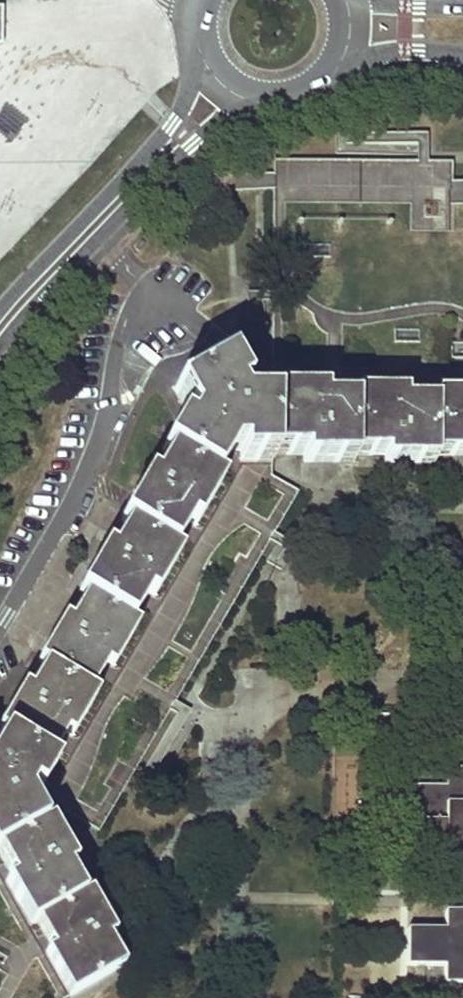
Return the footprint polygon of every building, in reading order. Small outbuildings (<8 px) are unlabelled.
[(270,395),(320,396),(320,402),(352,403),(353,396),(401,396),(402,403),(432,403),(433,397),(462,397),(462,209),(451,209),(451,162),(423,162),(271,161),(271,181),(270,395)] [(173,390),(187,418),(182,427),(175,424),(159,451),(165,455),(150,480),(144,477),(119,520),(123,524),(108,551),(102,548),(77,591),(83,595),(68,620),(62,618),(36,660),(41,663),(26,690),(20,688),(0,722),(0,733),(0,734),(0,861),(9,878),(3,882),(27,923),(33,920),(49,948),(45,951),(68,993),(118,966),(104,938),(110,934),(87,892),(81,895),(65,867),(69,864),(47,821),(25,798),(47,787),(238,462),(238,401),(234,394),(240,391),(224,362),(173,390)] [(433,397),(432,403),(402,403),(401,396),(353,396),(352,403),(320,402),(320,396),(270,395),(270,401),(238,401),(238,462),(268,462),(270,456),(301,456),(301,462),(351,463),(351,457),(381,457),(383,464),(431,464),(432,457),(462,457),(462,462),(462,397),(433,397)] [(269,476),(268,462),(238,462),(47,787),(25,798),(47,821),(61,813),(96,831),(171,703),(270,535),(295,492),(269,476)] [(445,768),(445,786),(408,785),(407,857),(444,858),(443,876),(462,876),(462,768),(445,768)] [(68,993),(45,951),(49,948),(33,920),(27,923),(3,882),(9,878),(0,861),(0,997),(65,997),(68,993)] [(444,911),(444,929),(407,929),(407,965),(444,966),(443,983),(462,983),(462,911),(444,911)]
